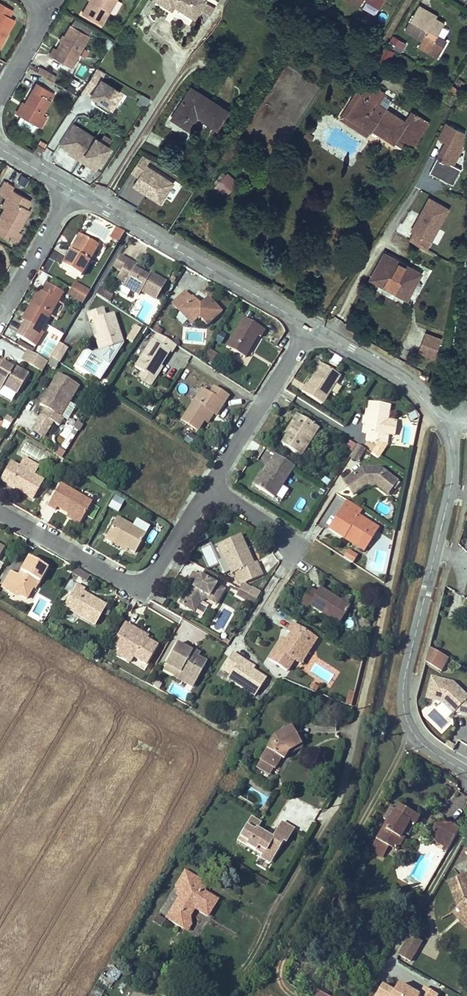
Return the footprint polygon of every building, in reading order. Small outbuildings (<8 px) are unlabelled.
[(3,34),(5,36),(15,18),(9,15),(13,8),(0,0),(0,39),(3,34)] [(82,11),(100,23),(114,0),(89,0),(82,11)] [(173,9),(176,4),(179,6),(179,7),(195,17),(197,15),(200,10),(203,12),(211,17),(216,9),(205,2),(206,1),(205,0),(158,0),(173,9)] [(435,19),(424,13),(426,10),(419,6),(405,29),(422,39),(418,46),(437,57),(447,41),(437,35),(444,25),(435,19)] [(426,10),(424,13),(435,19),(437,16),(426,10)] [(93,27),(75,17),(71,23),(89,33),(93,27)] [(63,41),(62,40),(57,47),(54,46),(50,53),(70,66),(89,33),(71,23),(65,34),(66,35),(63,41)] [(402,53),(407,43),(393,35),(387,45),(402,53)] [(108,49),(113,41),(108,38),(103,46),(108,49)] [(389,66),(397,53),(388,48),(380,61),(389,66)] [(30,61),(28,65),(50,77),(53,72),(40,65),(39,66),(30,61)] [(104,72),(96,67),(82,89),(109,107),(119,91),(100,79),(104,72)] [(16,115),(34,126),(40,116),(53,95),(35,83),(16,115)] [(363,95),(349,116),(371,130),(372,131),(373,129),(395,143),(395,142),(397,139),(413,149),(430,122),(413,112),(406,123),(387,111),(378,105),(381,100),(385,94),(369,84),(363,95)] [(193,88),(173,118),(190,129),(199,116),(217,128),(228,111),(210,99),(193,88)] [(371,130),(349,116),(363,95),(358,92),(341,119),(368,135),(371,130)] [(136,104),(145,109),(150,100),(141,95),(136,104)] [(387,111),(390,106),(381,100),(378,105),(387,111)] [(40,116),(34,126),(39,129),(45,119),(40,116)] [(72,123),(60,141),(95,162),(105,144),(91,136),(92,134),(72,123)] [(466,135),(466,132),(447,124),(428,173),(455,184),(461,169),(460,169),(464,159),(458,157),(466,135)] [(397,139),(395,142),(411,151),(413,149),(397,139)] [(152,161),(144,156),(132,173),(141,178),(135,187),(163,203),(175,184),(148,167),(152,161)] [(238,183),(225,171),(213,183),(226,195),(238,183)] [(0,220),(0,237),(16,247),(22,236),(18,234),(30,214),(26,212),(32,203),(14,192),(16,189),(7,183),(0,194),(0,197),(7,201),(3,209),(5,211),(0,220)] [(403,219),(411,223),(426,197),(418,193),(403,219)] [(426,197),(411,223),(427,232),(440,208),(442,205),(426,197)] [(108,230),(100,225),(101,222),(91,218),(86,228),(105,237),(108,230)] [(124,237),(118,233),(111,244),(118,247),(124,237)] [(79,239),(70,255),(73,256),(82,241),(79,239)] [(73,256),(70,255),(62,269),(80,281),(98,251),(82,241),(73,256)] [(386,253),(372,278),(408,298),(422,272),(386,253)] [(128,267),(119,262),(113,272),(122,277),(128,267)] [(128,267),(122,277),(118,284),(126,289),(124,292),(138,301),(140,297),(155,306),(165,289),(150,280),(147,283),(134,275),(136,272),(128,267)] [(74,286),(70,293),(77,297),(81,290),(74,286)] [(32,312),(23,327),(15,340),(34,352),(42,338),(40,337),(62,299),(46,288),(41,297),(38,295),(30,310),(32,312)] [(81,290),(77,297),(78,297),(86,302),(90,295),(81,290)] [(70,293),(67,298),(75,304),(78,297),(77,297),(70,293)] [(108,301),(99,296),(95,303),(104,308),(108,301)] [(78,297),(75,304),(83,308),(86,302),(78,297)] [(172,311),(188,328),(195,328),(199,324),(207,331),(220,318),(207,304),(201,311),(197,311),(196,308),(192,304),(191,305),(185,299),(172,311)] [(30,310),(21,325),(23,327),(32,312),(30,310)] [(102,314),(86,319),(88,328),(91,327),(100,356),(115,351),(121,350),(112,321),(104,323),(102,314)] [(243,323),(226,352),(244,363),(257,342),(259,343),(264,335),(243,323)] [(140,336),(135,332),(129,340),(135,344),(137,340),(140,336)] [(418,353),(436,360),(443,338),(426,332),(418,353)] [(134,371),(141,376),(160,342),(155,339),(134,371)] [(160,342),(141,376),(154,384),(163,371),(160,370),(168,356),(171,357),(175,351),(160,342)] [(69,354),(59,348),(49,364),(50,364),(50,365),(50,366),(59,371),(69,354)] [(101,360),(117,355),(115,351),(100,356),(101,360)] [(218,359),(209,354),(204,363),(212,368),(218,359)] [(4,389),(18,398),(29,378),(14,370),(13,372),(3,365),(2,366),(0,365),(0,395),(4,389)] [(323,406),(341,378),(320,365),(315,374),(316,376),(309,387),(307,386),(303,393),(323,406)] [(150,391),(154,384),(141,376),(137,382),(150,391)] [(60,419),(78,389),(58,378),(39,408),(45,412),(40,419),(58,430),(63,421),(60,419)] [(103,393),(107,388),(102,385),(98,390),(103,393)] [(197,435),(203,426),(209,416),(213,418),(216,420),(228,402),(213,393),(209,399),(201,394),(181,425),(197,435)] [(373,404),(371,414),(370,419),(368,426),(367,434),(366,442),(379,445),(388,446),(389,438),(388,437),(388,436),(390,422),(393,408),(377,405),(373,404)] [(67,423),(75,409),(68,405),(60,419),(63,421),(67,423)] [(466,415),(466,405),(455,405),(455,415),(466,415)] [(209,416),(203,426),(207,428),(213,418),(209,416)] [(295,427),(289,437),(283,446),(301,458),(318,430),(297,417),(293,425),(295,427)] [(362,425),(368,426),(370,419),(363,418),(362,425)] [(390,422),(388,436),(395,438),(398,424),(390,422)] [(5,439),(12,427),(5,423),(0,431),(3,432),(1,436),(5,439)] [(293,425),(286,436),(289,437),(295,427),(293,425)] [(19,453),(42,463),(47,451),(24,441),(19,453)] [(366,451),(359,446),(358,446),(358,447),(355,451),(363,456),(366,451)] [(377,449),(373,455),(380,459),(385,451),(377,449)] [(363,456),(355,451),(350,459),(358,464),(363,456)] [(275,500),(295,469),(276,457),(265,475),(256,488),(275,500)] [(22,463),(18,471),(33,480),(38,471),(22,463)] [(58,474),(62,467),(57,464),(53,471),(58,474)] [(11,468),(1,485),(33,503),(43,486),(33,480),(18,471),(11,468)] [(386,495),(396,482),(382,470),(363,470),(344,483),(353,497),(368,487),(376,487),(386,495)] [(253,486),(256,488),(265,475),(262,473),(253,486)] [(389,497),(399,484),(396,482),(386,495),(389,497)] [(59,512),(64,515),(82,525),(93,506),(61,488),(48,510),(57,515),(59,512)] [(108,508),(118,514),(124,502),(114,497),(108,508)] [(347,502),(329,531),(345,541),(347,537),(362,546),(368,535),(374,539),(379,531),(359,518),(363,512),(347,502)] [(82,525),(64,515),(62,519),(80,528),(82,525)] [(115,546),(123,550),(128,553),(136,557),(146,539),(117,523),(105,544),(114,549),(115,546)] [(365,553),(374,539),(368,535),(362,546),(347,537),(345,541),(365,553)] [(254,567),(248,553),(242,539),(221,547),(234,576),(246,571),(252,584),(264,579),(258,566),(254,567)] [(251,552),(248,553),(254,567),(258,566),(251,552)] [(16,595),(33,565),(35,562),(29,559),(19,578),(11,573),(2,589),(11,594),(12,592),(16,595)] [(48,570),(35,562),(33,565),(16,595),(27,601),(36,585),(38,587),(48,570)] [(218,580),(204,572),(200,579),(210,584),(214,586),(218,580)] [(216,606),(224,592),(214,586),(210,584),(200,579),(194,575),(190,583),(193,584),(180,606),(194,614),(201,602),(207,601),(216,606)] [(239,591),(248,596),(252,590),(243,585),(239,591)] [(96,627),(106,607),(84,594),(86,591),(77,586),(64,610),(96,627)] [(310,589),(301,604),(310,610),(311,608),(341,627),(351,608),(322,590),(319,595),(310,589)] [(248,596),(239,591),(236,598),(253,607),(256,601),(248,596)] [(147,666),(157,648),(135,635),(137,631),(126,625),(113,647),(121,651),(133,658),(147,666)] [(282,650),(278,647),(270,662),(290,674),(297,663),(307,644),(303,641),(307,635),(291,625),(286,632),(291,635),(286,643),(282,650)] [(307,644),(297,663),(300,665),(315,639),(307,635),(303,641),(307,644)] [(199,661),(193,658),(177,648),(166,668),(168,669),(165,673),(172,677),(175,673),(198,686),(209,667),(199,661)] [(443,673),(450,659),(431,650),(424,664),(443,673)] [(130,664),(133,658),(121,651),(117,657),(130,664)] [(257,698),(268,682),(254,674),(242,666),(244,663),(234,657),(225,671),(234,677),(231,681),(257,698)] [(255,671),(244,663),(242,666),(254,674),(255,671)] [(198,686),(175,673),(172,677),(179,683),(195,692),(198,686)] [(436,678),(431,699),(447,703),(458,714),(462,710),(466,711),(466,693),(458,684),(436,678)] [(161,686),(156,683),(153,688),(158,691),(161,686)] [(302,748),(291,727),(274,737),(260,761),(273,769),(274,770),(280,759),(286,748),(289,750),(289,751),(291,754),(302,748)] [(286,748),(280,759),(282,761),(288,752),(289,751),(289,750),(286,748)] [(256,768),(269,776),(273,769),(260,761),(256,768)] [(418,826),(422,818),(401,806),(397,814),(396,814),(391,822),(388,821),(372,850),(383,856),(389,846),(397,851),(403,839),(401,838),(404,833),(406,835),(409,836),(415,825),(418,826)] [(400,806),(389,810),(384,818),(388,821),(391,822),(396,814),(397,814),(401,806),(400,806)] [(260,823),(251,818),(237,840),(262,855),(265,852),(273,857),(282,841),(285,843),(293,829),(281,822),(273,837),(272,839),(265,835),(256,829),(260,823)] [(449,848),(452,844),(434,834),(438,828),(442,830),(446,822),(460,830),(461,828),(447,820),(437,825),(431,836),(438,844),(444,847),(445,846),(449,848)] [(452,844),(460,830),(446,822),(442,830),(438,828),(434,834),(452,844)] [(260,858),(269,864),(273,857),(265,852),(262,855),(260,858)] [(202,882),(185,871),(175,887),(183,891),(178,898),(166,919),(182,928),(189,917),(194,909),(207,917),(217,901),(204,893),(197,889),(202,882)] [(449,883),(459,909),(466,919),(466,876),(449,883)] [(454,913),(466,929),(466,919),(459,909),(454,913)] [(165,920),(156,915),(153,921),(161,926),(165,920)] [(189,917),(182,928),(187,931),(190,926),(189,917)] [(411,936),(406,944),(417,951),(422,942),(411,936)] [(417,951),(406,944),(400,955),(410,961),(417,951)] [(400,986),(397,992),(382,985),(376,995),(420,995),(400,986)] [(308,995),(310,995),(329,995),(312,987),(308,995)]
